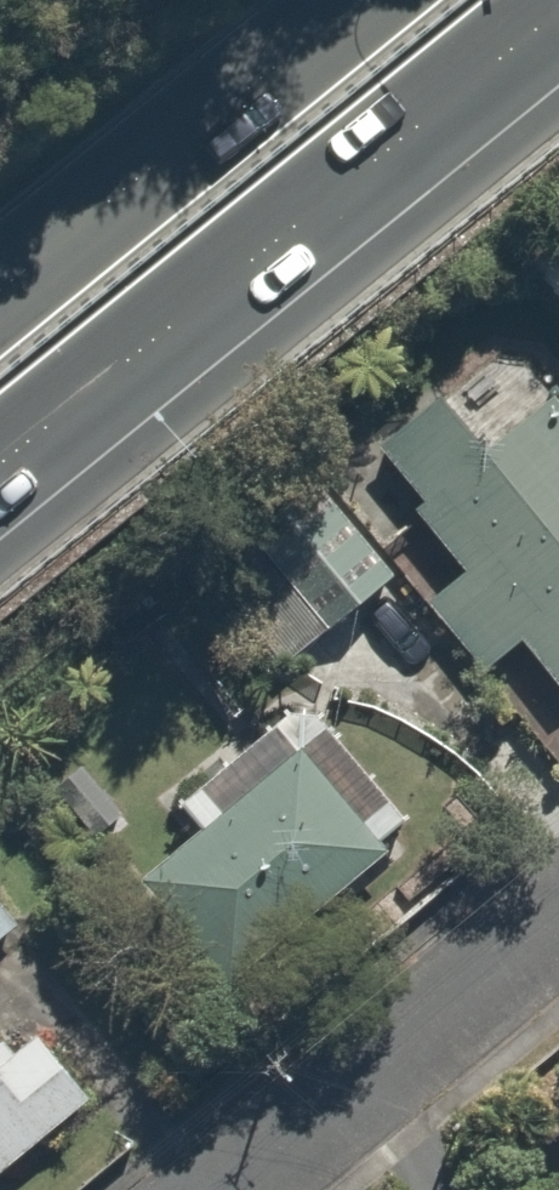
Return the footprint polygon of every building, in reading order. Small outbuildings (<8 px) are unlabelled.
[(526,291),(558,329),(558,273),(526,291)] [(377,444),(429,500),(418,510),(478,576),(434,616),(493,680),(534,642),(558,669),(558,393),(556,390),(496,444),(442,384),(377,444)] [(405,575),(298,478),(271,508),(300,535),(276,561),(353,631),(405,575)] [(216,834),(150,892),(230,982),(422,813),(316,693),(190,804),(216,834)] [(89,769),(54,797),(98,852),(133,824),(89,769)] [(31,905),(0,873),(0,936),(31,905)] [(103,1096),(53,1034),(25,1057),(14,1044),(0,1055),(0,1179),(103,1096)]
